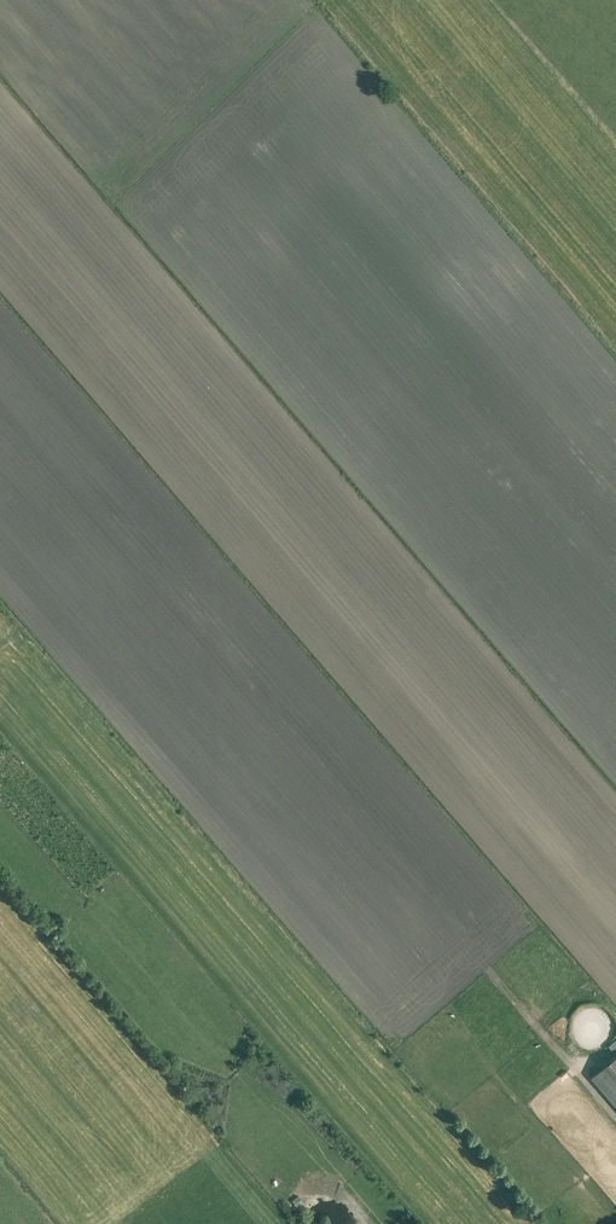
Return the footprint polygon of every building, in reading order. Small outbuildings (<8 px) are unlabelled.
[(592,1077),(615,1104),(615,1056),(592,1077)]
